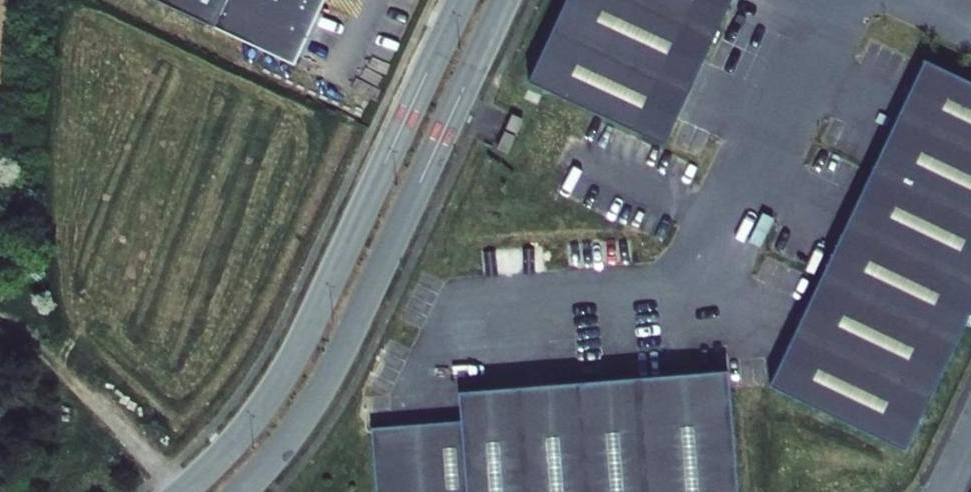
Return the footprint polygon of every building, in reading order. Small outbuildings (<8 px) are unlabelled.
[(294,62),(323,0),(161,0),(294,62)] [(528,74),(663,139),(729,0),(563,0),(528,74)] [(771,380),(906,445),(970,309),(970,76),(925,54),(771,380)] [(505,129),(515,133),(521,120),(511,116),(505,129)] [(497,148),(507,152),(515,136),(504,131),(497,148)] [(494,383),(496,411),(406,417),(410,491),(743,491),(735,367),(494,383)]
